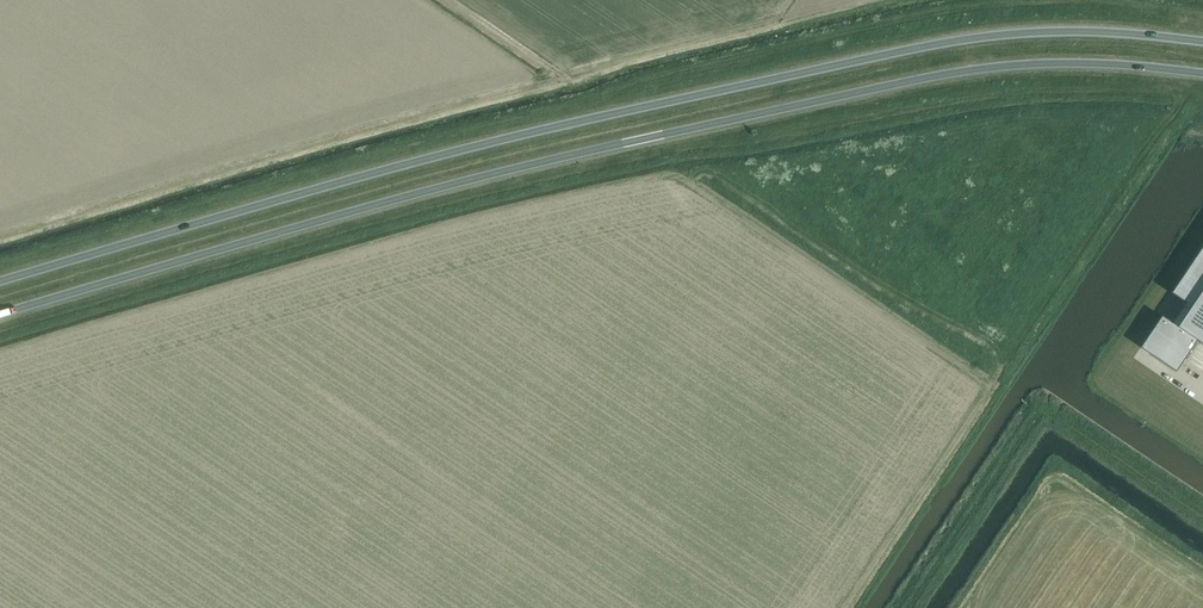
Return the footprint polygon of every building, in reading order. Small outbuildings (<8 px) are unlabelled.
[(1140,348),(1176,372),(1197,341),(1202,345),(1202,246),(1171,293),(1186,303),(1172,324),(1161,316),(1140,348)]
